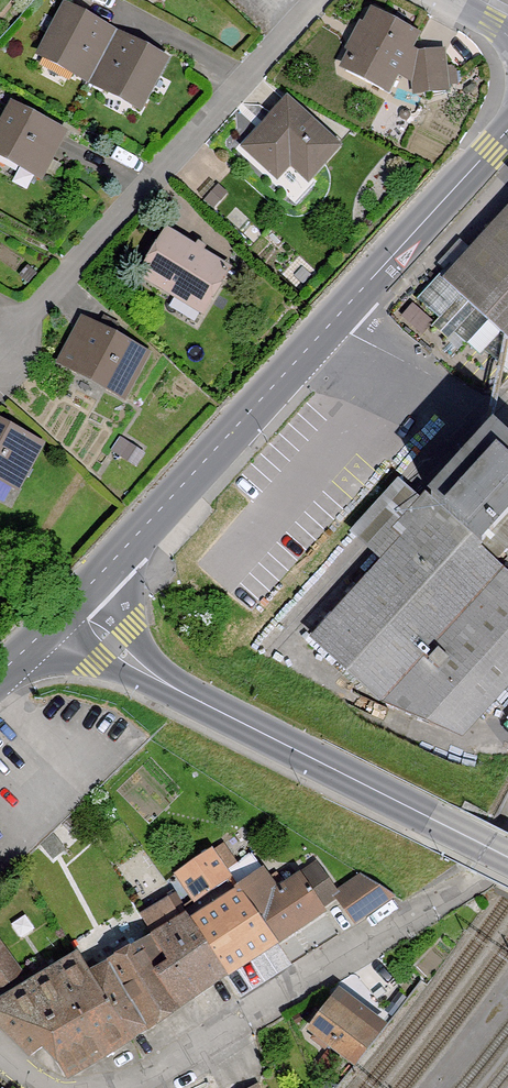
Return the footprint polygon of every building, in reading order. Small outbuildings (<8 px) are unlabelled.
[(67,7),(41,56),(76,75),(80,68),(93,75),(112,40),(98,33),(102,26),(67,7)] [(393,71),(399,74),(412,51),(406,48),(414,32),(377,13),(369,28),(363,25),(350,48),(353,50),(347,62),(349,64),(346,71),(383,91),(393,71)] [(125,47),(112,40),(93,75),(107,82),(103,89),(138,108),(164,59),(129,40),(125,47)] [(443,55),(424,57),(426,68),(422,68),(425,90),(428,89),(428,92),(447,90),(443,55)] [(336,147),(287,102),(246,147),(277,175),(290,161),(308,178),(336,147)] [(0,132),(0,154),(40,175),(62,134),(13,107),(0,132)] [(167,233),(142,274),(203,311),(228,270),(202,254),(207,247),(199,243),(195,250),(167,233)] [(74,336),(60,361),(123,396),(145,354),(96,328),(88,343),(74,336)] [(40,445),(0,424),(0,477),(17,486),(40,445)] [(212,850),(175,874),(195,902),(231,879),(226,872),(227,871),(212,850)] [(231,879),(240,892),(276,941),(323,909),(322,907),(338,895),(358,922),(395,896),(363,876),(338,894),(317,865),(286,887),(282,882),(275,887),(251,854),(227,871),(226,872),(231,879)] [(142,916),(149,928),(154,938),(167,959),(153,971),(177,1007),(225,974),(192,923),(187,915),(185,912),(182,907),(180,909),(177,905),(180,903),(173,891),(172,892),(175,896),(142,916)] [(192,923),(225,974),(276,941),(240,892),(192,923)] [(146,942),(111,963),(149,1026),(177,1007),(153,971),(167,959),(154,938),(149,928),(141,932),(146,942)] [(18,972),(0,947),(0,985),(18,972)] [(80,955),(79,956),(131,1037),(149,1026),(111,963),(91,974),(80,955)] [(79,956),(0,1004),(0,1023),(32,1055),(46,1046),(65,1077),(106,1053),(131,1037),(79,956)] [(333,1005),(314,1029),(318,1032),(313,1039),(325,1047),(330,1041),(354,1059),(372,1035),(372,1034),(380,1024),(342,994),(333,1005)] [(332,1053),(325,1053),(318,1063),(331,1073),(341,1060),(332,1053)]
